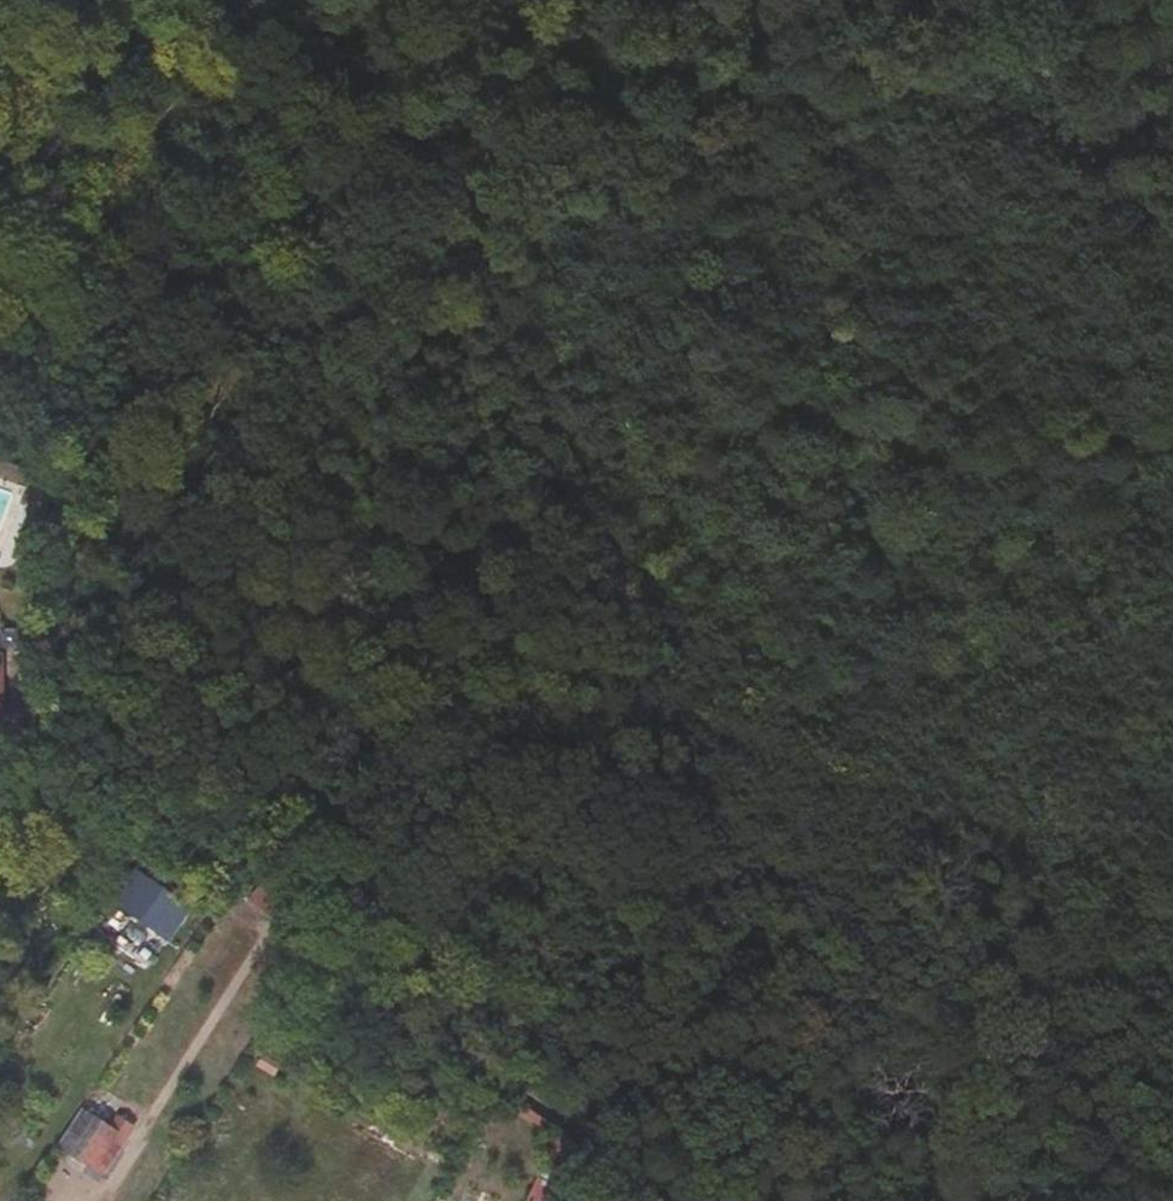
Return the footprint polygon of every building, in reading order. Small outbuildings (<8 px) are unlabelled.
[(158,945),(180,913),(127,877),(104,909),(158,945)] [(93,1182),(122,1134),(100,1120),(96,1128),(100,1130),(98,1133),(73,1117),(49,1154),(93,1182)]
